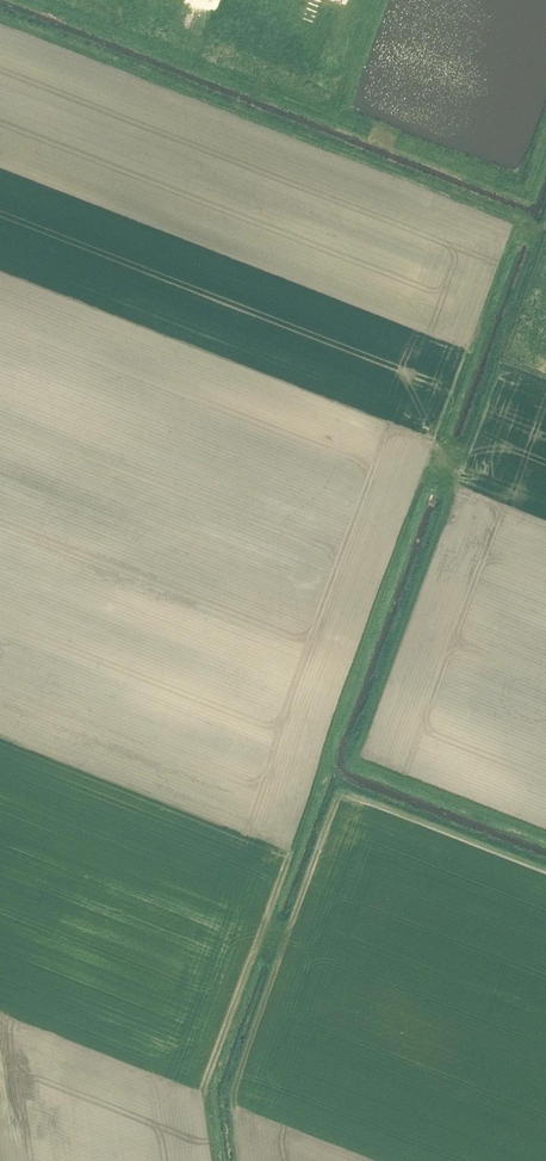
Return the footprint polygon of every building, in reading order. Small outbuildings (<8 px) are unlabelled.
[(302,16),(313,21),(321,0),(308,0),(302,16)]
